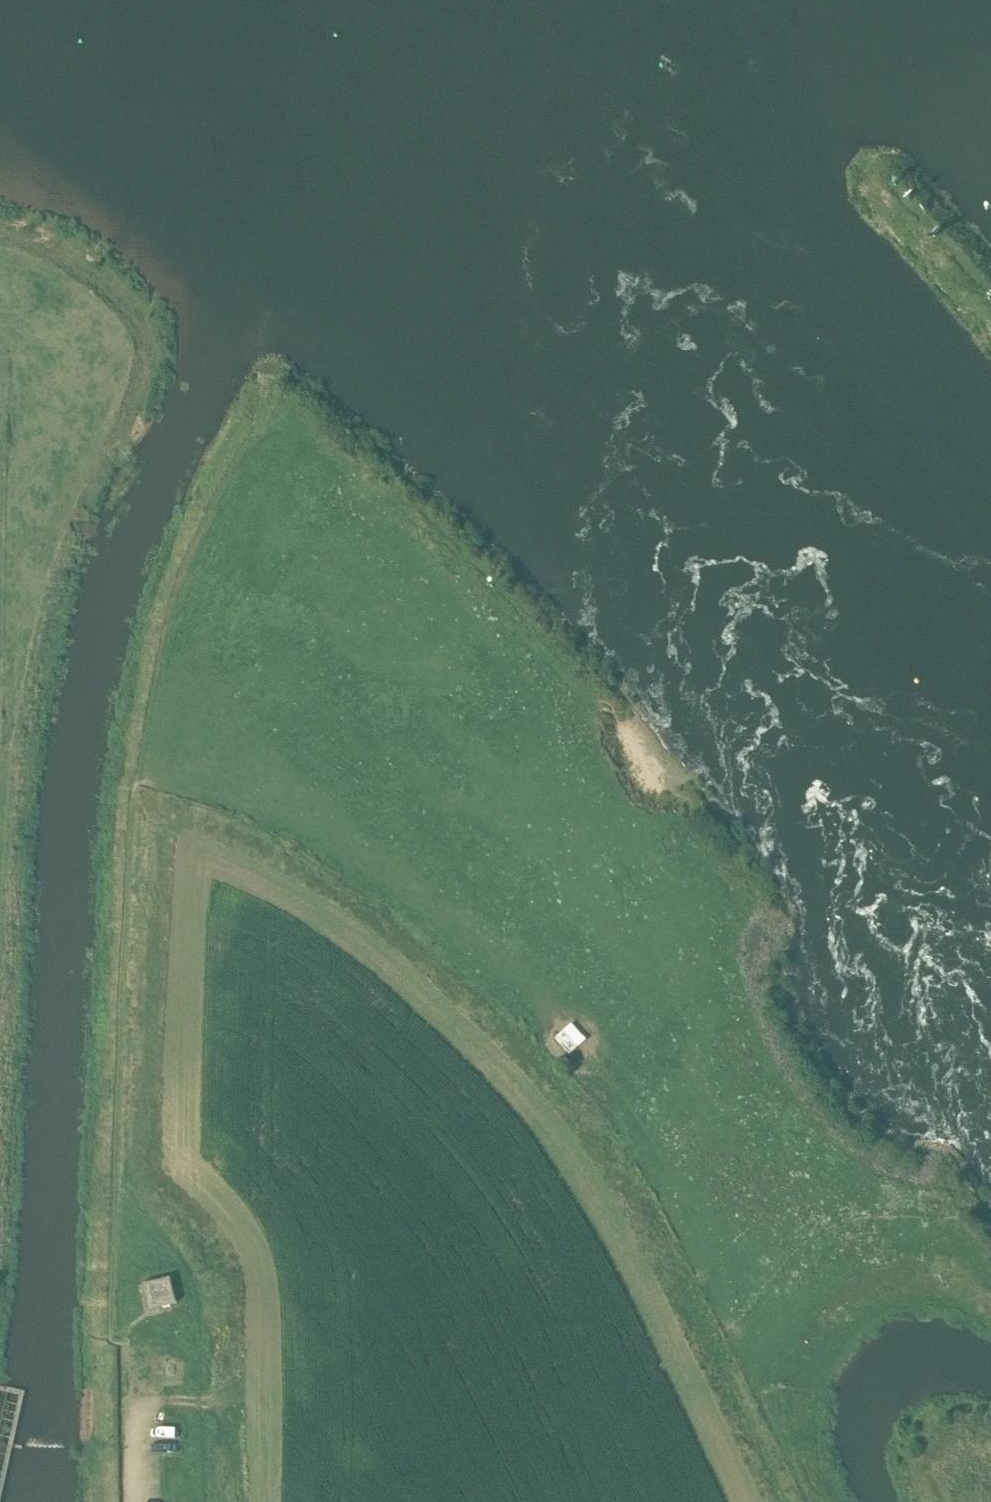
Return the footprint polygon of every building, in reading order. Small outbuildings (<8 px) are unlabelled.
[(172,1278),(145,1284),(150,1307),(177,1301),(172,1278)]
